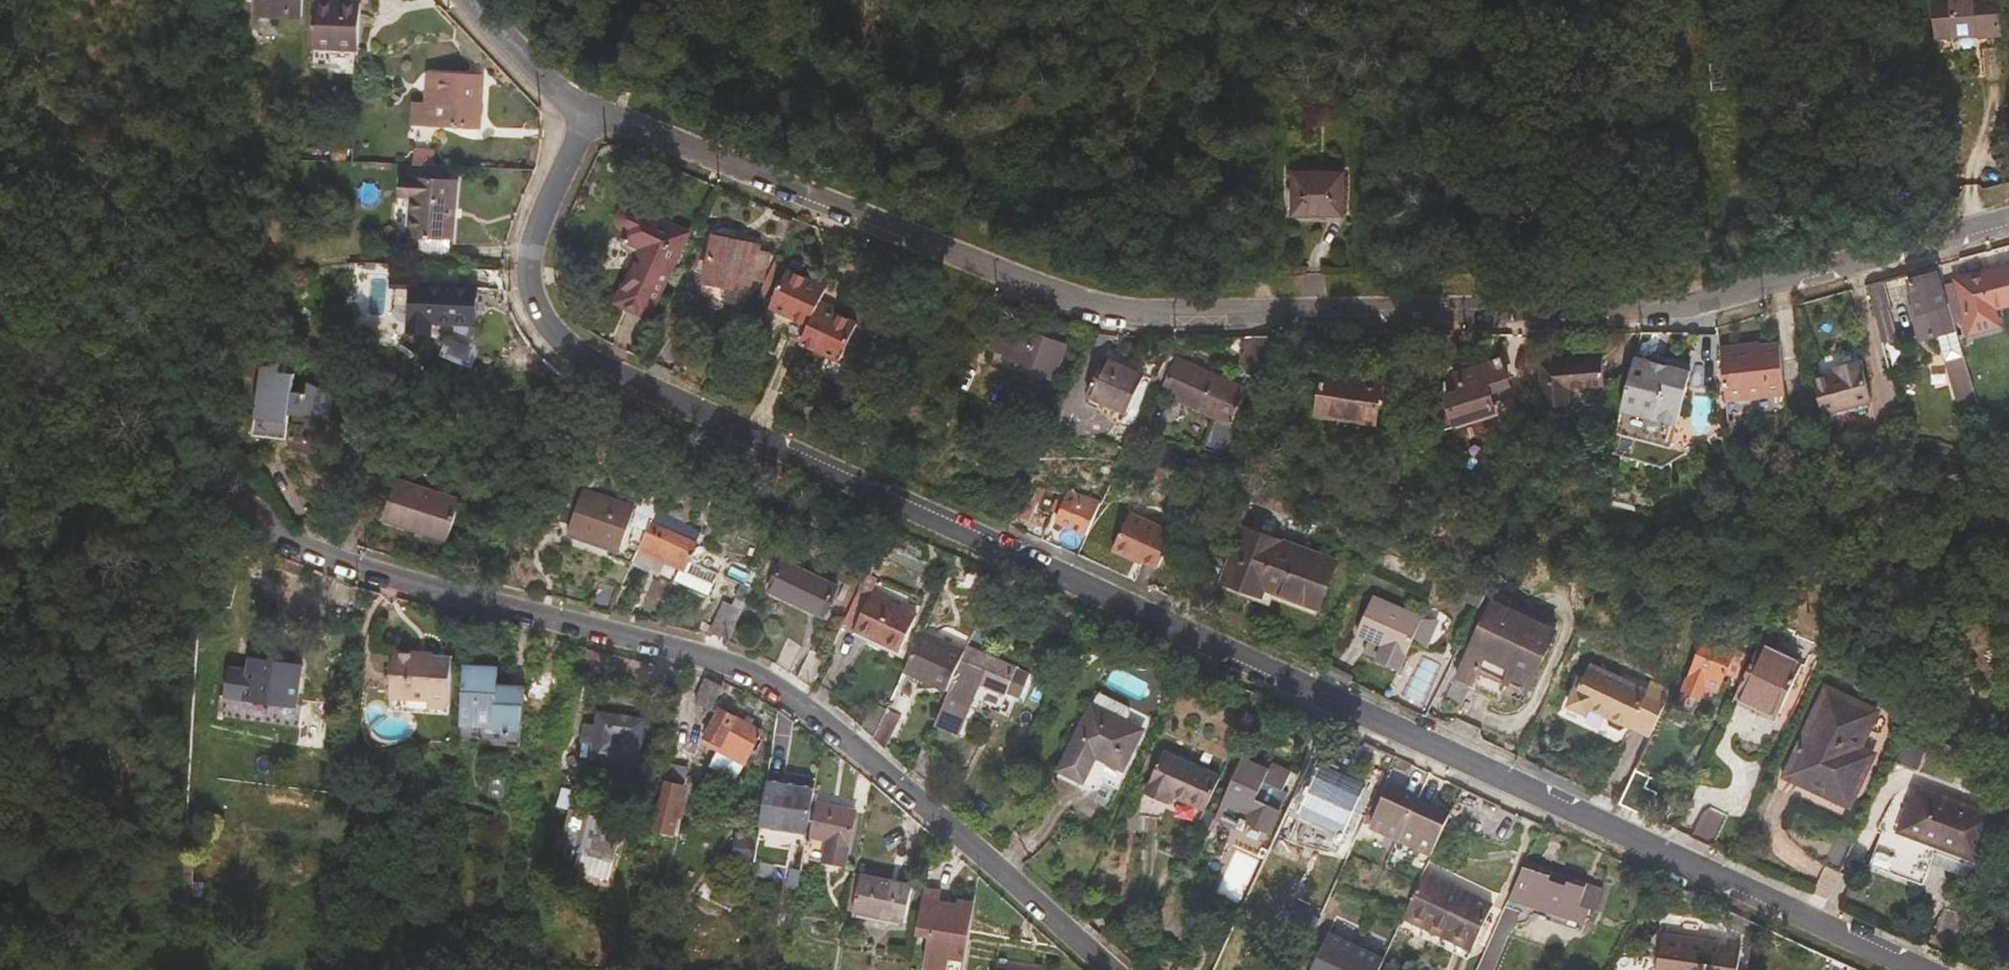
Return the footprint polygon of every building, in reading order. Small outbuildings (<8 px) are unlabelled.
[(301,0),(252,0),(252,7),(301,10),(301,0)] [(360,0),(313,0),(312,42),(359,44),(360,0)] [(1921,12),(1924,50),(1965,46),(1967,49),(1989,47),(1984,4),(1921,12)] [(423,97),(422,124),(422,126),(476,125),(476,82),(458,80),(458,75),(423,74),(423,97)] [(413,97),(413,124),(422,124),(423,97),(413,97)] [(435,148),(416,146),(415,161),(434,162),(435,148)] [(454,176),(409,174),(407,191),(415,192),(413,235),(460,237),(462,196),(454,195),(454,176)] [(1282,181),(1282,223),(1331,223),(1331,181),(1282,181)] [(686,229),(632,205),(625,205),(621,209),(620,216),(621,219),(624,224),(621,232),(640,241),(631,261),(634,263),(618,299),(648,313),(686,229)] [(711,232),(703,275),(753,286),(755,274),(765,275),(769,252),(760,250),(761,243),(711,232)] [(1974,340),(2008,330),(2008,266),(1957,281),(1971,333),(1974,340)] [(416,267),(413,325),(433,326),(433,318),(474,320),(476,286),(461,285),(463,269),(416,267)] [(811,322),(802,340),(819,348),(837,310),(820,303),(827,285),(788,268),(772,303),(811,322)] [(1949,378),(1967,373),(1949,304),(1943,305),(1934,272),(1906,280),(1911,300),(1914,310),(1914,312),(1925,310),(1933,338),(1938,336),(1949,378)] [(1867,283),(1875,314),(1888,310),(1890,309),(1881,279),(1867,283)] [(688,287),(681,301),(701,311),(708,296),(688,287)] [(1906,302),(1908,312),(1914,310),(1911,300),(1906,302)] [(837,310),(819,348),(840,358),(858,321),(837,310)] [(1888,310),(1875,314),(1884,342),(1896,339),(1888,310)] [(985,362),(1040,389),(1059,350),(1004,323),(985,362)] [(482,359),(482,324),(441,324),(441,329),(452,329),(452,359),(482,359)] [(1213,415),(1205,433),(1234,447),(1285,336),(1252,337),(1245,354),(1256,360),(1243,386),(1179,357),(1163,390),(1213,415)] [(1722,347),(1729,401),(1788,393),(1781,343),(1756,347),(1755,343),(1722,347)] [(1059,350),(1040,389),(1048,393),(1067,354),(1059,350)] [(1653,358),(1671,363),(1673,355),(1655,351),(1653,358)] [(1108,352),(1090,390),(1130,408),(1148,371),(1108,352)] [(1671,363),(1653,358),(1636,354),(1623,408),(1679,422),(1693,368),(1671,363)] [(1546,360),(1549,405),(1577,403),(1576,382),(1608,381),(1606,356),(1546,360)] [(1816,377),(1825,413),(1874,399),(1862,358),(1837,365),(1839,371),(1816,377)] [(1439,414),(1445,430),(1498,413),(1492,392),(1510,386),(1503,361),(1458,374),(1464,392),(1447,397),(1439,414)] [(287,372),(268,439),(300,449),(308,424),(346,436),(358,394),(334,380),(327,405),(314,402),(319,382),(305,378),(307,370),(287,372)] [(1328,372),(1322,416),(1382,425),(1388,381),(1328,372)] [(395,474),(383,515),(440,532),(453,491),(395,474)] [(623,546),(632,525),(649,530),(657,511),(586,486),(572,528),(623,546)] [(1084,506),(1086,497),(1072,495),(1068,499),(1084,506)] [(1084,506),(1098,512),(1101,505),(1086,497),(1084,506)] [(657,511),(671,518),(677,505),(663,498),(657,511)] [(1056,519),(1088,533),(1098,512),(1084,506),(1068,499),(1066,498),(1056,519)] [(657,511),(649,530),(643,545),(683,564),(679,575),(713,588),(721,567),(690,556),(702,532),(671,518),(657,511)] [(1110,550),(1126,558),(1128,554),(1157,568),(1174,535),(1129,512),(1110,550)] [(1264,585),(1317,606),(1334,561),(1242,526),(1222,579),(1260,594),(1264,585)] [(787,553),(773,584),(825,609),(839,578),(787,553)] [(872,595),(876,584),(863,579),(843,621),(900,650),(917,615),(872,595)] [(1269,596),(1315,613),(1317,606),(1264,585),(1260,594),(1222,579),(1219,586),(1266,604),(1269,596)] [(603,581),(592,605),(613,610),(624,586),(603,581)] [(743,582),(738,595),(750,601),(756,587),(743,582)] [(746,606),(747,607),(750,601),(738,595),(735,601),(746,606)] [(1400,667),(1407,653),(1423,616),(1376,595),(1359,632),(1383,642),(1376,656),(1400,667)] [(1480,665),(1526,686),(1553,627),(1488,597),(1441,706),(1458,714),(1480,665)] [(735,601),(726,598),(710,634),(731,640),(746,606),(735,601)] [(904,669),(947,689),(966,650),(922,630),(904,669)] [(1686,687),(1702,694),(1708,680),(1722,686),(1742,644),(1718,633),(1712,646),(1706,644),(1686,687)] [(787,636),(775,664),(792,674),(806,646),(787,636)] [(1763,638),(1740,689),(1783,710),(1807,658),(1763,638)] [(947,689),(941,702),(964,713),(981,676),(1007,688),(1020,662),(971,639),(966,650),(947,689)] [(398,647),(394,707),(454,710),(457,650),(398,647)] [(810,648),(797,678),(812,689),(827,656),(810,648)] [(259,657),(253,656),(251,668),(257,669),(259,657)] [(288,674),(289,662),(259,657),(257,669),(251,668),(233,665),(226,712),(301,725),(305,697),(300,696),(303,676),(288,674)] [(1609,671),(1593,663),(1585,679),(1601,687),(1609,671)] [(465,730),(525,735),(529,686),(504,684),(504,668),(468,664),(465,730)] [(1601,687),(1585,679),(1582,686),(1579,685),(1571,705),(1590,714),(1592,707),(1611,716),(1612,724),(1625,729),(1631,725),(1653,735),(1674,690),(1655,681),(1654,683),(1652,690),(1645,706),(1629,699),(1637,683),(1609,671),(1601,687)] [(710,679),(697,706),(711,713),(724,686),(710,679)] [(1788,772),(1853,803),(1878,749),(1864,743),(1881,706),(1830,682),(1788,772)] [(1645,706),(1652,690),(1637,683),(1629,699),(1645,706)] [(1092,700),(1131,718),(1136,706),(1097,689),(1092,700)] [(1736,697),(1780,717),(1783,710),(1740,689),(1736,697)] [(1092,700),(1062,764),(1085,774),(1097,750),(1126,763),(1144,724),(1131,718),(1092,700)] [(872,702),(859,728),(872,737),(886,709),(872,702)] [(710,734),(750,755),(764,730),(723,709),(710,734)] [(886,709),(872,737),(885,747),(900,716),(886,709)] [(592,745),(589,762),(638,770),(645,719),(597,712),(595,725),(584,723),(581,743),(592,745)] [(1097,750),(1085,774),(1119,791),(1149,726),(1144,724),(1126,763),(1097,750)] [(1168,804),(1172,796),(1205,812),(1220,780),(1163,754),(1144,793),(1168,804)] [(1240,765),(1218,817),(1238,826),(1236,832),(1242,835),(1247,823),(1272,834),(1281,813),(1277,811),(1256,802),(1264,785),(1268,777),(1240,765)] [(1268,777),(1264,785),(1284,793),(1292,776),(1272,767),(1268,777)] [(1299,841),(1324,849),(1352,856),(1380,793),(1324,767),(1302,812),(1308,815),(1299,841)] [(1622,803),(1650,816),(1666,781),(1638,768),(1622,802),(1622,803)] [(667,777),(657,829),(682,834),(691,782),(667,777)] [(1887,829),(1875,861),(1927,879),(1938,848),(1978,861),(1998,812),(1910,779),(1898,792),(1881,827),(1887,829)] [(809,833),(816,787),(770,780),(763,826),(809,833)] [(1256,802),(1277,811),(1284,793),(1264,785),(1256,802)] [(1403,835),(1401,838),(1432,853),(1449,812),(1420,799),(1390,785),(1373,821),(1403,835)] [(1731,814),(1704,802),(1689,835),(1716,847),(1731,814)] [(817,804),(809,857),(850,863),(858,810),(817,804)] [(576,869),(613,879),(628,821),(573,806),(563,843),(582,848),(576,869)] [(1842,829),(1827,863),(1845,871),(1860,838),(1842,829)] [(1234,846),(1210,897),(1244,913),(1267,862),(1234,846)] [(1529,863),(1512,898),(1589,922),(1592,908),(1599,910),(1607,889),(1571,877),(1569,885),(1552,880),(1554,872),(1529,863)] [(1569,885),(1571,877),(1554,872),(1552,880),(1569,885)] [(1427,873),(1410,909),(1449,927),(1445,933),(1475,946),(1495,904),(1427,873)] [(856,876),(851,913),(909,921),(915,886),(856,876)] [(915,966),(943,969),(967,969),(977,903),(959,901),(959,904),(941,901),(943,891),(926,887),(915,966)] [(1507,908),(1585,933),(1589,922),(1512,898),(1507,908)] [(1410,909),(1408,916),(1445,933),(1449,927),(1410,909)] [(1968,921),(1943,910),(1927,945),(1951,956),(1953,956),(1968,921)] [(1293,917),(1277,954),(1303,965),(1320,928),(1293,917)] [(1313,969),(1381,969),(1388,955),(1332,928),(1313,969)] [(1475,946),(1445,933),(1441,943),(1470,957),(1475,946)] [(1614,969),(1741,969),(1744,945),(1715,942),(1664,936),(1662,959),(1621,955),(1614,969)]
